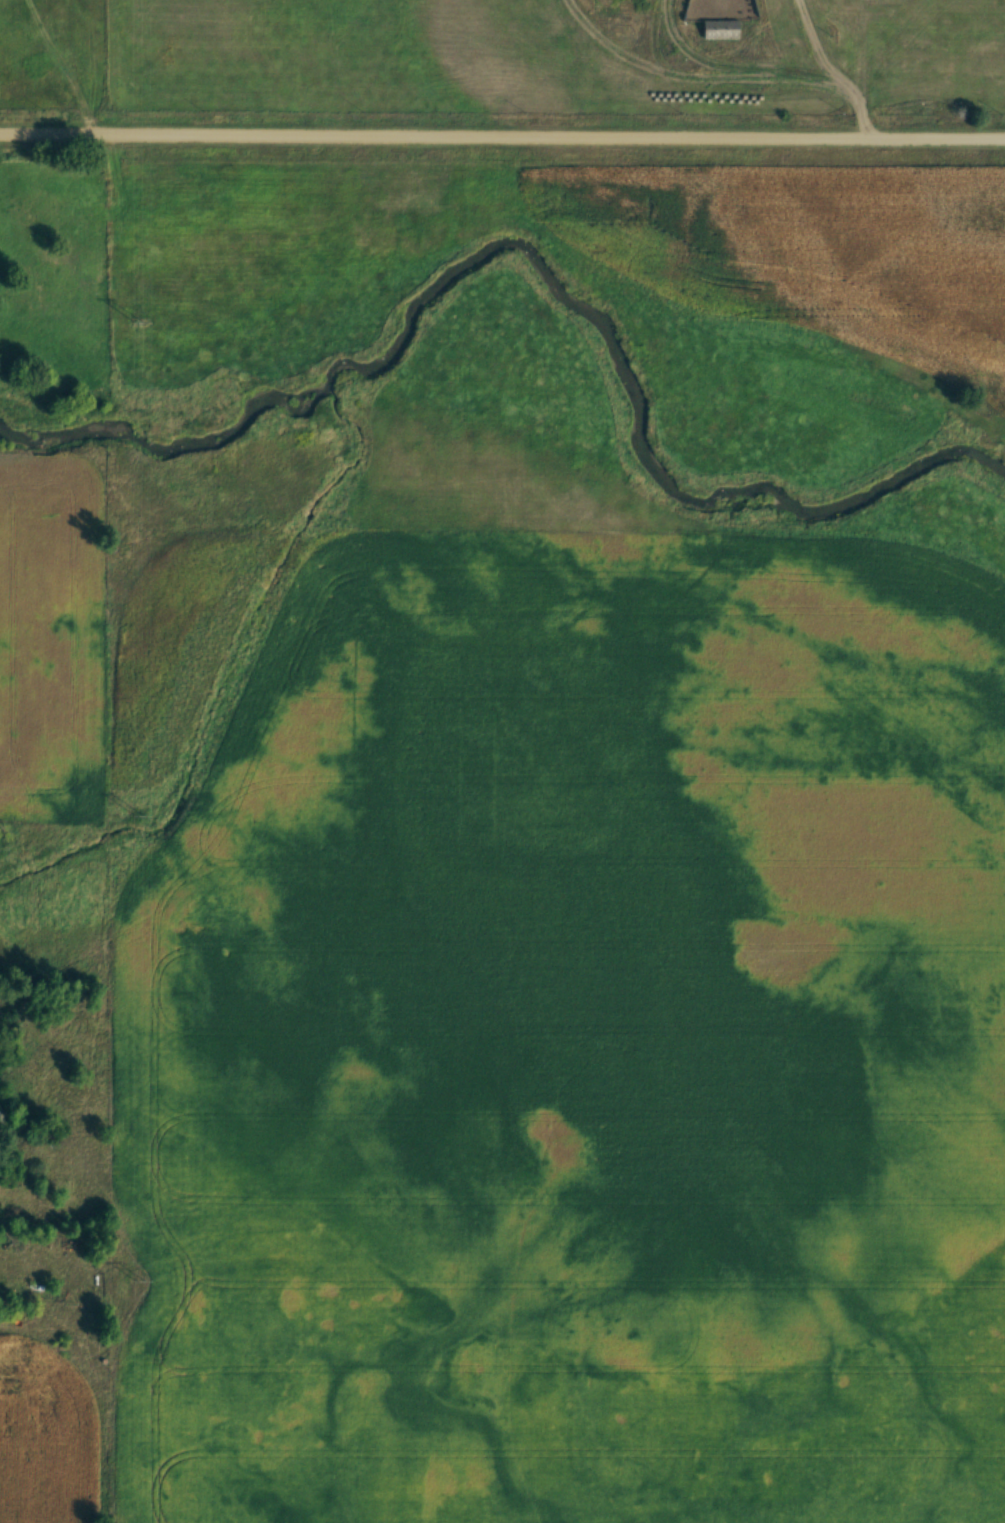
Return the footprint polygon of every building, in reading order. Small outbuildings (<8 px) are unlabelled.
[(705,22),(705,40),(742,40),(742,22),(705,22)]
